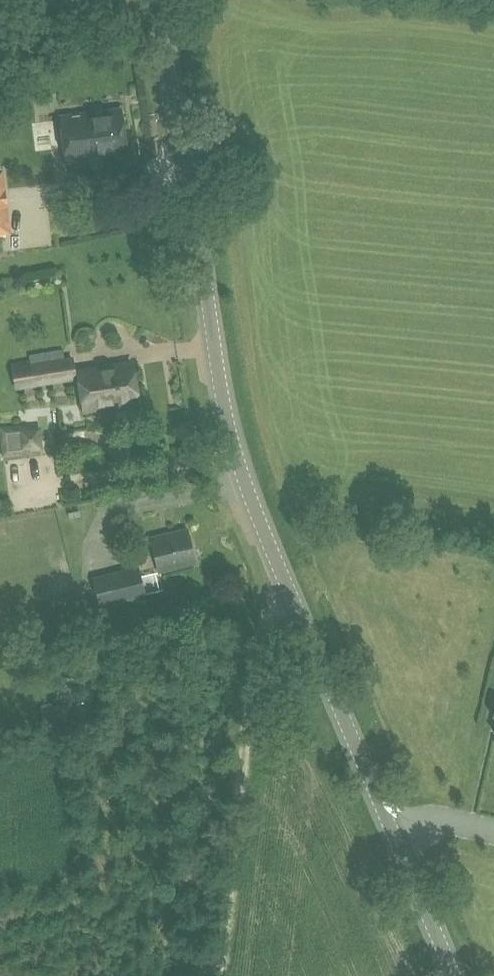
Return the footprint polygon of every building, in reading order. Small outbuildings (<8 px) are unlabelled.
[(66,162),(127,154),(121,108),(60,116),(66,162)] [(11,233),(4,168),(0,169),(0,235),(11,233)] [(34,385),(75,378),(72,359),(31,366),(34,385)] [(84,410),(138,401),(132,363),(81,372),(81,374),(78,375),(84,410)] [(75,424),(90,424),(90,411),(75,411),(75,424)] [(28,423),(0,425),(0,434),(2,456),(31,454),(31,450),(43,449),(41,426),(28,427),(28,423)] [(159,572),(196,563),(187,528),(150,537),(159,572)] [(100,607),(104,606),(147,595),(140,565),(93,577),(100,607)]
